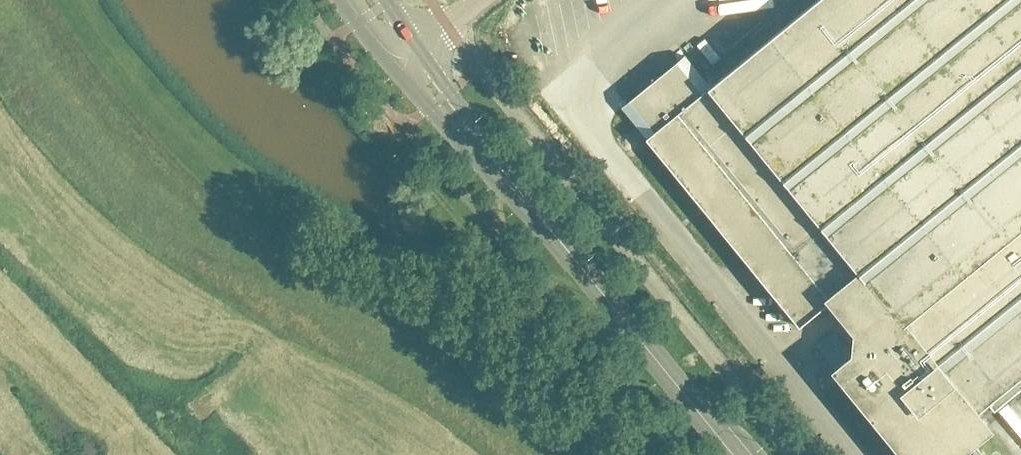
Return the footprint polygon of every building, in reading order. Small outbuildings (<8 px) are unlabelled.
[(710,86),(685,55),(622,107),(800,325),(831,300),(867,345),(836,370),(905,454),(957,454),(989,429),(977,413),(989,403),(994,410),(1020,389),(1020,0),(816,0),(710,86)]
